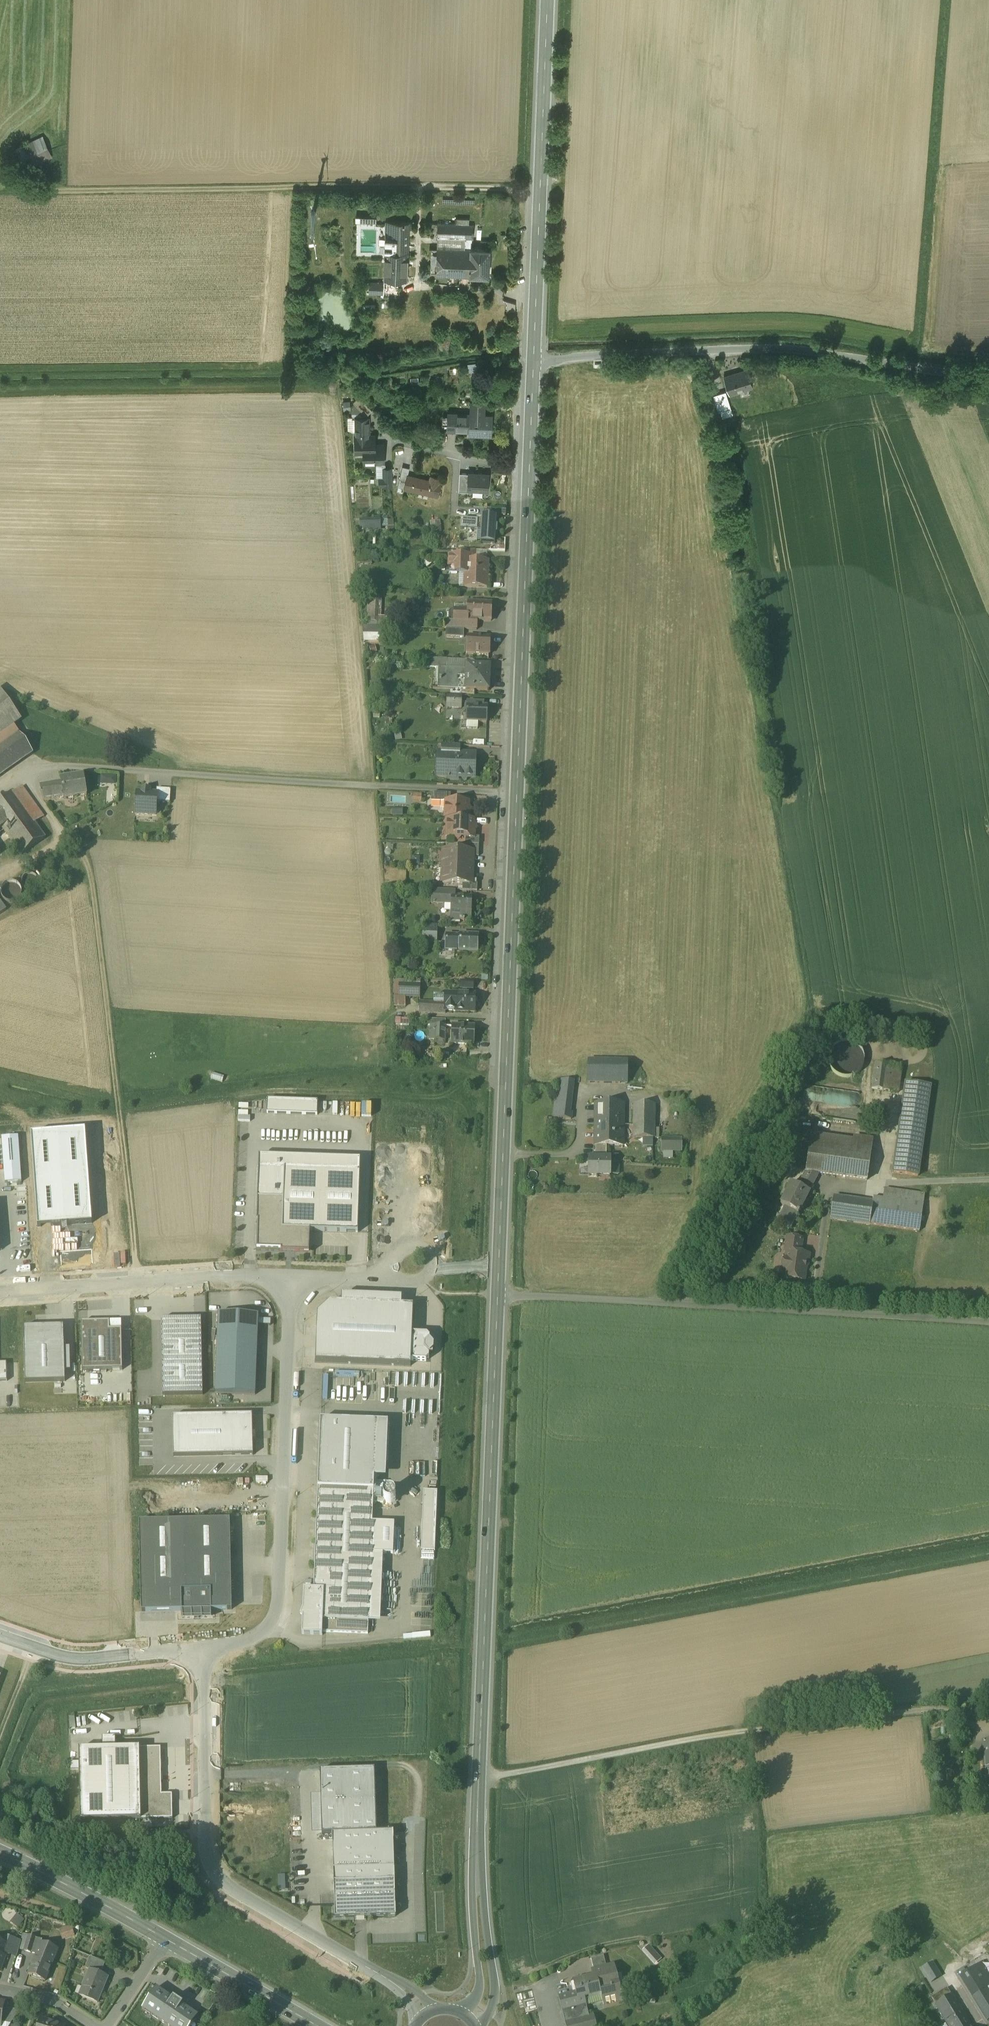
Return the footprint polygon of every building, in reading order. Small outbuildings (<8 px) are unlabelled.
[(37,164),(55,156),(45,135),(27,143),(37,164)] [(357,215),(357,223),(377,223),(378,215),(357,215)] [(409,223),(387,222),(384,280),(400,281),(406,281),(409,223)] [(474,225),(438,223),(436,274),(469,275),(471,248),(472,248),(472,238),(474,238),(474,225)] [(472,248),(471,248),(469,275),(489,276),(490,248),(472,248)] [(400,281),(384,280),(384,294),(399,295),(400,281)] [(382,285),(370,284),(370,293),(382,294),(382,285)] [(748,370),(726,377),(731,393),(753,385),(748,370)] [(728,391),(718,393),(722,407),(732,404),(728,391)] [(372,409),(359,395),(353,401),(366,415),(372,409)] [(470,402),(470,414),(485,414),(485,403),(470,402)] [(470,414),(448,414),(448,430),(469,431),(470,414)] [(485,414),(470,414),(469,431),(469,432),(489,432),(490,414),(485,414)] [(368,418),(356,418),(356,435),(369,435),(368,418)] [(383,445),(374,445),(374,435),(369,435),(356,435),(356,452),(364,451),(365,463),(375,463),(375,461),(383,461),(383,445)] [(409,467),(402,466),(398,486),(404,487),(407,475),(409,467)] [(392,484),(392,468),(384,468),(384,478),(380,478),(380,485),(392,484)] [(468,471),(467,490),(489,491),(490,473),(468,471)] [(407,475),(404,487),(438,495),(440,483),(439,482),(440,477),(431,475),(430,480),(407,475)] [(480,543),(494,544),(496,518),(482,517),(480,543)] [(379,520),(361,521),(361,524),(353,525),(353,529),(379,529),(379,520)] [(442,521),(433,521),(433,531),(441,531),(442,521)] [(475,552),(458,551),(458,557),(457,562),(466,562),(466,561),(475,562),(475,552)] [(458,557),(450,557),(449,574),(465,575),(466,562),(457,562),(458,557)] [(475,562),(466,561),(466,562),(465,575),(465,588),(487,589),(488,562),(475,562)] [(367,624),(380,624),(380,602),(368,602),(367,624)] [(492,604),(468,603),(468,611),(468,621),(477,621),(491,622),(492,604)] [(468,611),(455,611),(454,614),(449,614),(447,614),(447,622),(446,630),(464,630),(477,631),(477,621),(468,621),(468,611)] [(380,627),(363,626),(364,642),(379,642),(380,627)] [(464,630),(447,630),(447,637),(464,638),(464,630)] [(490,638),(468,637),(467,654),(490,655),(490,638)] [(446,660),(428,659),(427,669),(441,670),(446,670),(446,660)] [(489,668),(467,667),(467,671),(466,690),(488,691),(489,668)] [(446,670),(441,670),(440,689),(466,690),(467,671),(446,670)] [(377,681),(370,682),(371,692),(378,691),(377,681)] [(13,726),(21,721),(0,691),(0,736),(13,726)] [(394,696),(382,696),(382,704),(387,704),(387,701),(394,702),(394,696)] [(485,704),(467,703),(466,729),(477,729),(477,723),(487,723),(488,707),(485,707),(485,704)] [(0,736),(0,747),(19,734),(13,726),(0,736)] [(0,747),(0,777),(33,754),(19,734),(0,747)] [(460,746),(442,746),(442,755),(446,755),(446,754),(460,755),(460,746)] [(460,755),(446,754),(446,755),(445,774),(448,774),(448,780),(458,780),(458,778),(462,778),(464,781),(467,778),(471,778),(471,772),(475,772),(475,756),(460,755)] [(102,784),(118,785),(118,776),(103,775),(102,784)] [(62,786),(41,789),(42,796),(41,796),(41,797),(42,797),(43,802),(64,798),(64,800),(87,796),(84,778),(61,781),(62,786)] [(0,803),(0,825),(3,828),(22,855),(45,838),(35,824),(44,817),(22,787),(0,803)] [(171,791),(157,790),(156,795),(157,795),(157,803),(170,804),(171,791)] [(156,795),(137,793),(136,814),(156,816),(157,803),(157,795),(156,795)] [(451,795),(432,794),(431,803),(441,803),(446,803),(451,803),(451,795)] [(451,803),(446,803),(446,811),(445,820),(448,820),(468,821),(468,820),(469,803),(451,803)] [(468,821),(448,820),(448,822),(445,824),(448,827),(448,831),(453,831),(452,838),(455,838),(458,841),(461,838),(466,839),(474,839),(474,838),(474,833),(472,831),(472,821),(468,820),(468,821)] [(479,846),(465,845),(464,845),(464,852),(473,852),(472,857),(479,857),(479,846)] [(464,852),(444,851),(443,868),(472,869),(472,857),(473,852),(464,852)] [(472,869),(443,868),(443,884),(463,885),(471,885),(471,880),(472,869)] [(34,875),(32,874),(30,874),(28,874),(27,875),(25,875),(24,877),(23,878),(22,880),(22,881),(22,882),(22,884),(22,885),(23,887),(24,888),(25,889),(27,890),(28,890),(30,891),(32,890),(34,890),(35,889),(36,888),(37,886),(38,885),(38,884),(38,883),(38,882),(38,880),(38,879),(37,878),(36,876),(35,875),(34,875)] [(478,880),(471,880),(471,885),(463,885),(462,891),(477,892),(478,880)] [(15,883),(11,883),(8,883),(6,884),(5,885),(4,887),(2,888),(2,890),(1,891),(1,893),(1,895),(2,897),(3,899),(4,900),(5,902),(7,902),(8,903),(10,903),(12,904),(14,903),(16,903),(17,902),(18,901),(19,900),(20,899),(21,897),(22,896),(22,894),(22,893),(22,892),(21,890),(21,889),(20,887),(19,886),(18,885),(16,884),(15,883)] [(455,891),(445,891),(445,898),(444,904),(452,904),(452,898),(454,898),(455,891)] [(454,898),(452,898),(452,904),(451,921),(451,924),(460,924),(460,922),(464,922),(464,921),(471,921),(472,899),(454,898)] [(10,916),(0,902),(0,923),(10,916)] [(440,927),(423,926),(423,943),(436,943),(437,927),(440,927)] [(478,936),(460,935),(460,936),(459,951),(459,952),(477,953),(478,936)] [(460,936),(446,936),(446,951),(459,951),(460,936)] [(421,986),(400,986),(400,997),(420,998),(421,986)] [(476,995),(446,994),(446,1003),(445,1011),(475,1013),(476,995)] [(446,1003),(420,1002),(420,1013),(445,1014),(445,1011),(446,1003)] [(446,1026),(436,1026),(435,1042),(445,1042),(446,1026)] [(475,1027),(453,1026),(452,1045),(474,1046),(475,1027)] [(854,1044),(853,1043),(850,1042),(847,1042),(844,1041),(841,1042),(838,1043),(836,1044),(834,1045),(833,1047),(831,1049),(830,1051),(829,1053),(828,1055),(828,1056),(827,1058),(827,1060),(828,1063),(828,1065),(829,1067),(830,1069),(831,1070),(832,1072),(834,1073),(835,1074),(837,1076),(840,1077),(842,1077),(846,1078),(849,1077),(852,1076),(853,1076),(854,1075),(856,1074),(858,1072),(859,1071),(861,1069),(862,1066),(862,1065),(863,1063),(863,1061),(863,1059),(863,1058),(863,1056),(862,1053),(861,1051),(860,1050),(859,1048),(858,1046),(856,1045),(854,1044)] [(629,1061),(587,1059),(587,1081),(628,1083),(629,1061)] [(890,1065),(876,1063),(872,1089),(886,1091),(890,1065)] [(574,1094),(576,1080),(559,1078),(554,1117),(572,1119),(574,1094)] [(931,1087),(905,1084),(901,1113),(927,1117),(931,1087)] [(810,1087),(806,1115),(845,1120),(847,1106),(861,1108),(863,1094),(810,1087)] [(321,1101),(264,1100),(263,1113),(320,1114),(321,1101)] [(622,1103),(596,1103),(596,1145),(608,1145),(621,1145),(621,1134),(632,1134),(633,1124),(622,1124),(622,1103)] [(363,1116),(373,1117),(374,1105),(364,1104),(363,1116)] [(654,1104),(633,1104),(633,1124),(632,1134),(632,1138),(653,1138),(654,1104)] [(901,1113),(892,1173),(918,1177),(927,1117),(901,1113)] [(812,1132),(790,1129),(789,1142),(810,1145),(811,1136),(812,1132)] [(83,1131),(30,1135),(37,1225),(90,1221),(83,1131)] [(811,1136),(810,1145),(806,1172),(819,1174),(867,1181),(873,1141),(854,1138),(853,1142),(811,1136)] [(682,1138),(662,1138),(662,1150),(681,1150),(682,1138)] [(3,1140),(6,1184),(22,1183),(19,1139),(3,1140)] [(608,1145),(596,1145),(596,1157),(590,1157),(590,1175),(612,1175),(612,1158),(608,1157),(608,1145)] [(256,1251),(282,1251),(282,1254),(309,1254),(309,1252),(309,1232),(358,1233),(360,1161),(258,1158),(256,1251)] [(804,1173),(798,1187),(791,1183),(791,1184),(781,1204),(786,1207),(799,1214),(799,1213),(809,1193),(810,1193),(809,1193),(819,1174),(806,1172),(805,1174),(804,1173)] [(873,1203),(833,1198),(830,1220),(870,1225),(873,1203)] [(923,1205),(873,1198),(873,1203),(870,1225),(920,1232),(923,1205)] [(799,1214),(786,1207),(782,1216),(793,1222),(790,1228),(791,1229),(799,1214)] [(802,1240),(788,1238),(786,1252),(788,1252),(800,1254),(802,1240)] [(92,1251),(60,1253),(61,1263),(92,1261),(92,1251)] [(800,1254),(788,1252),(786,1260),(783,1262),(783,1267),(785,1271),(784,1278),(804,1281),(807,1263),(808,1263),(809,1256),(800,1254)] [(413,1307),(330,1303),(317,1314),(315,1362),(411,1366),(411,1361),(412,1334),(413,1307)] [(258,1316),(218,1314),(215,1394),(255,1396),(258,1316)] [(201,1319),(161,1320),(163,1396),(202,1395),(201,1319)] [(81,1324),(82,1372),(122,1371),(121,1331),(109,1331),(109,1323),(81,1324)] [(63,1328),(24,1329),(26,1383),(65,1382),(63,1328)] [(427,1335),(412,1334),(411,1361),(426,1362),(429,1359),(429,1354),(432,1352),(433,1352),(434,1345),(433,1345),(430,1342),(430,1338),(427,1335)] [(252,1416),(173,1418),(174,1457),(253,1456),(252,1416)] [(318,1488),(374,1490),(374,1477),(377,1422),(321,1419),(318,1488)] [(388,1422),(377,1422),(374,1477),(386,1477),(388,1422)] [(374,1490),(318,1488),(314,1590),(304,1590),(303,1610),(300,1617),(303,1618),(302,1635),(322,1636),(322,1633),(368,1635),(369,1623),(380,1623),(383,1549),(385,1549),(386,1540),(372,1540),(373,1504),(383,1504),(385,1502),(384,1501),(384,1500),(384,1499),(383,1498),(384,1497),(384,1496),(384,1495),(384,1494),(385,1494),(386,1493),(384,1491),(374,1491),(374,1490)] [(392,1492),(390,1491),(388,1492),(387,1492),(386,1493),(385,1494),(384,1494),(384,1495),(384,1496),(384,1497),(383,1498),(384,1499),(384,1500),(384,1501),(385,1502),(386,1502),(387,1503),(389,1504),(390,1504),(392,1504),(393,1503),(394,1502),(395,1501),(396,1500),(396,1499),(396,1498),(396,1496),(395,1494),(394,1493),(393,1492),(392,1492)] [(437,1493),(424,1492),(421,1552),(435,1553),(437,1493)] [(230,1520),(139,1522),(141,1613),(182,1612),(182,1617),(194,1617),(194,1619),(199,1619),(199,1617),(212,1617),(212,1611),(232,1611),(230,1520)] [(985,1705),(973,1705),(974,1719),(986,1718),(985,1711),(985,1705)] [(174,1707),(160,1707),(160,1716),(174,1715),(174,1707)] [(118,1747),(118,1737),(105,1737),(106,1747),(118,1747)] [(983,1742),(983,1752),(976,1752),(976,1762),(984,1761),(985,1777),(988,1777),(988,1742),(983,1742)] [(141,1747),(82,1748),(83,1818),(142,1817),(141,1747)] [(173,1794),(162,1794),(161,1747),(141,1747),(142,1817),(162,1817),(173,1817),(173,1794)] [(332,1834),(376,1833),(374,1770),(320,1772),(322,1835),(332,1834)] [(376,1833),(332,1834),(334,1882),(395,1880),(393,1832),(376,1833)] [(395,1880),(334,1882),(335,1919),(396,1917),(395,1880)] [(24,1920),(17,1915),(13,1920),(20,1925),(24,1920)] [(75,1927),(61,1928),(62,1939),(76,1937),(75,1927)] [(36,1939),(29,1937),(24,1952),(32,1955),(36,1939)] [(21,1942),(10,1938),(7,1945),(8,1945),(5,1953),(16,1957),(21,1942)] [(0,1972),(3,1964),(2,1964),(5,1956),(4,1956),(5,1953),(8,1945),(7,1945),(0,1943),(0,1972)] [(58,1951),(41,1944),(37,1955),(53,1962),(58,1951)] [(53,1962),(37,1955),(29,1976),(45,1982),(53,1962)] [(604,1956),(591,1959),(594,1971),(594,1972),(607,1969),(607,1968),(604,1956)] [(105,1964),(90,1958),(86,1969),(90,1971),(90,1970),(101,1975),(105,1964)] [(932,1964),(923,1969),(931,1983),(940,1978),(932,1964)] [(983,1964),(961,1977),(988,2020),(988,2019),(988,1974),(983,1964)] [(607,1969),(594,1972),(594,1971),(594,1972),(595,1977),(596,1977),(601,1994),(604,2005),(617,2002),(617,2001),(616,1996),(618,1996),(617,1988),(614,1976),(617,1975),(614,1966),(607,1968),(607,1969)] [(101,1975),(90,1970),(90,1971),(80,1996),(97,2003),(108,1978),(101,1975)] [(595,1977),(573,1982),(576,1994),(578,2000),(584,1998),(601,1994),(596,1977),(595,1977)] [(947,1989),(932,1998),(949,2025),(970,2025),(947,1989)] [(174,1998),(173,1999),(159,1990),(147,2008),(154,2012),(151,2016),(167,2025),(187,2025),(195,2015),(182,2006),(183,2004),(174,1998)] [(578,2000),(576,1994),(559,1998),(566,2025),(596,2025),(594,2017),(589,2018),(584,1998),(578,2000)] [(20,2011),(4,2008),(1,2022),(11,2024),(20,2011)]
